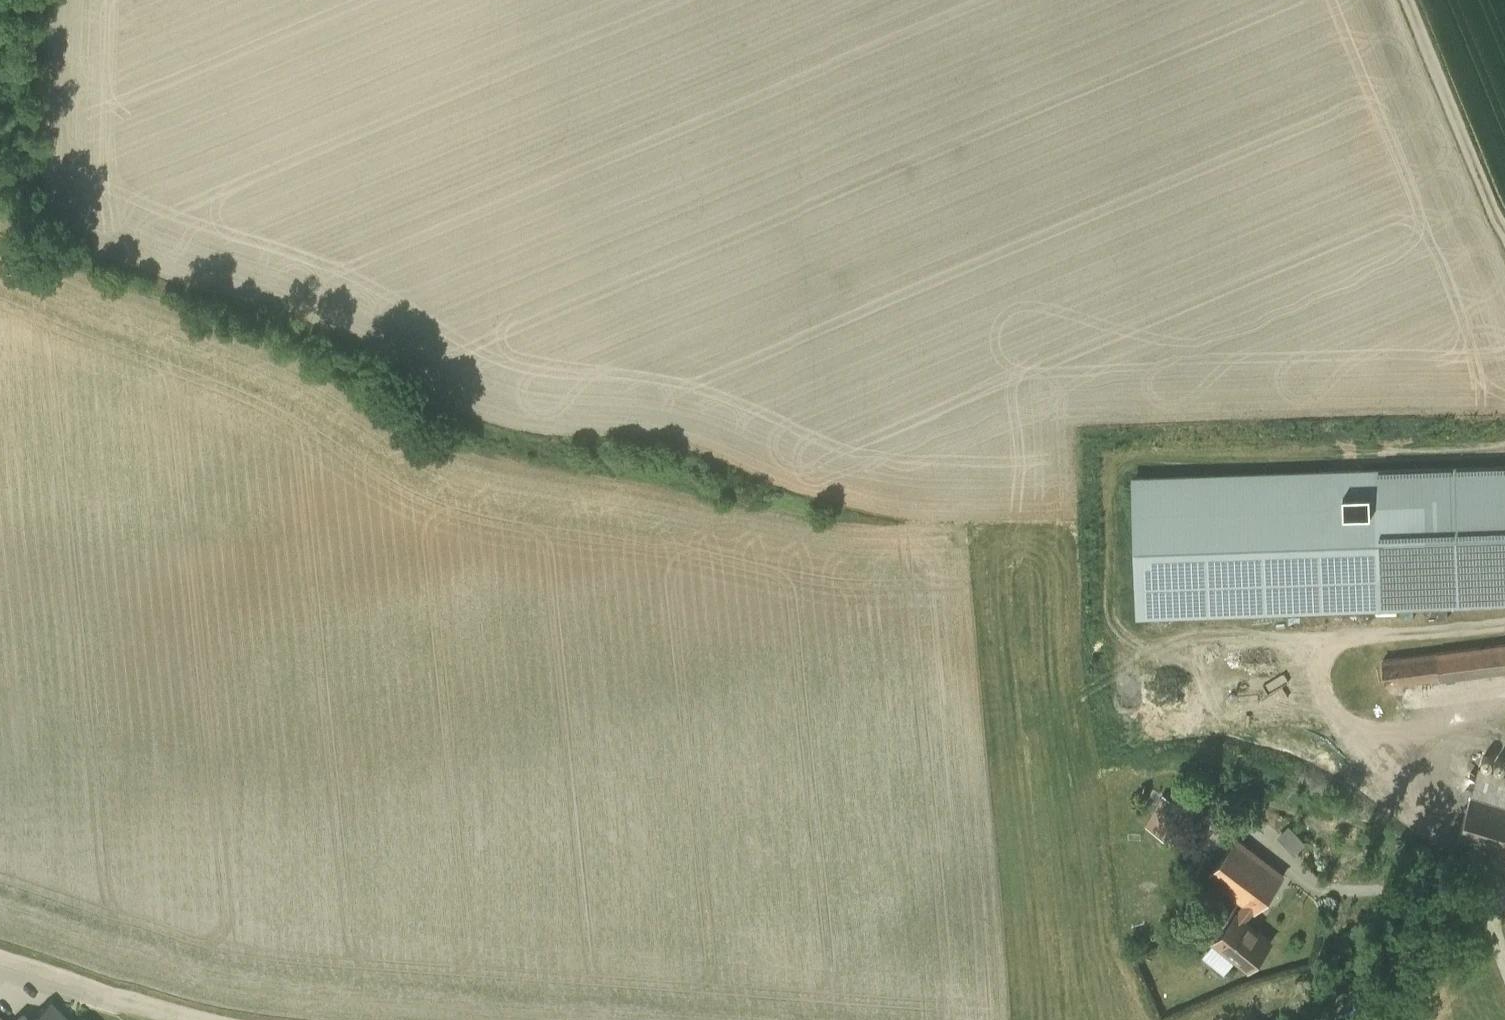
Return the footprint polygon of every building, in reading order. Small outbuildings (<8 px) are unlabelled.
[(1134,478),(1139,612),(1504,601),(1504,466),(1134,478)] [(1413,608),(1403,608),(1404,617),(1414,617),(1413,608)] [(1383,659),(1386,682),(1441,675),(1441,676),(1504,668),(1504,644),(1383,659)] [(1495,722),(1495,757),(1504,757),(1504,722),(1495,722)] [(1478,768),(1472,791),(1504,801),(1504,776),(1478,768)] [(1453,789),(1442,828),(1459,833),(1470,795),(1453,789)] [(1188,809),(1152,790),(1136,820),(1171,839),(1188,809)] [(1472,791),(1470,795),(1459,833),(1458,838),(1504,852),(1504,801),(1472,791)] [(1284,874),(1236,838),(1207,874),(1238,898),(1244,903),(1244,902),(1253,910),(1255,910),(1284,874)] [(1253,910),(1244,902),(1244,903),(1236,912),(1214,939),(1249,968),(1271,941),(1245,919),(1253,910)] [(50,998),(28,1019),(72,1019),(50,998)]
